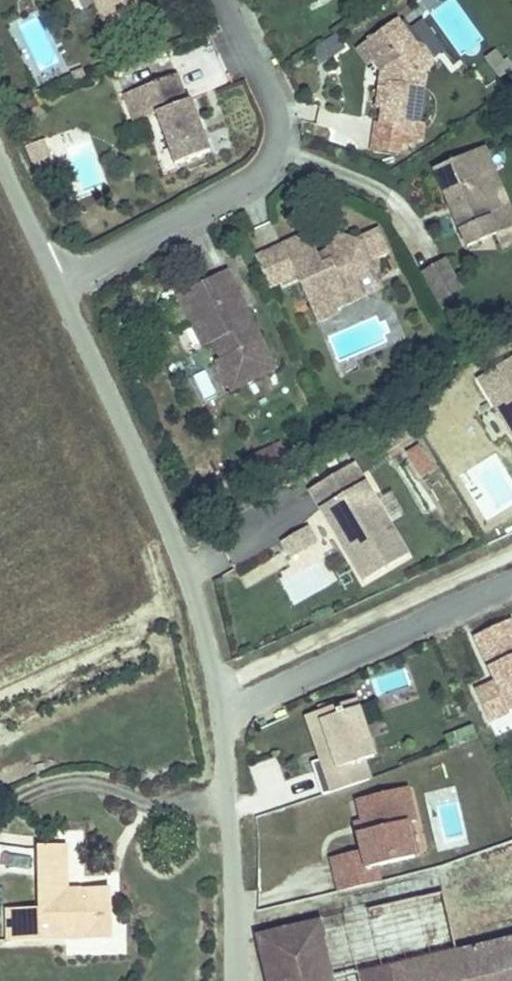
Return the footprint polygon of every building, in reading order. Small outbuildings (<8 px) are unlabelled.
[(112,33),(152,12),(147,0),(95,0),(112,33)] [(397,20),(355,44),(366,62),(375,57),(381,68),(374,110),(380,111),(378,126),(398,128),(400,125),(415,127),(420,101),(430,95),(433,91),(437,82),(438,73),(435,65),(428,53),(422,50),(414,47),(397,20)] [(485,78),(503,65),(492,49),(474,62),(485,78)] [(180,68),(148,79),(154,92),(137,98),(143,113),(151,111),(169,162),(215,147),(196,94),(190,96),(180,68)] [(154,92),(148,79),(121,88),(130,118),(143,113),(137,98),(154,92)] [(60,138),(79,193),(102,186),(83,130),(60,138)] [(24,147),(36,176),(55,168),(43,139),(24,147)] [(464,233),(490,223),(498,240),(511,234),(511,216),(499,212),(486,181),(493,172),(485,152),(438,172),(464,233)] [(493,172),(486,181),(499,212),(511,216),(511,215),(493,172)] [(286,240),(323,327),(346,317),(340,302),(367,291),(358,271),(376,263),(373,257),(396,246),(385,220),(361,230),(333,242),(337,253),(324,258),(320,248),(312,229),(286,240)] [(490,223),(464,233),(472,251),(498,240),(490,223)] [(320,248),(324,258),(337,253),(333,242),(320,248)] [(438,303),(463,289),(446,258),(421,271),(438,303)] [(258,373),(217,267),(179,282),(196,328),(186,332),(189,340),(199,336),(207,358),(201,360),(213,390),(258,373)] [(196,328),(179,282),(169,285),(186,332),(196,328)] [(479,382),(511,436),(511,362),(479,382)] [(420,450),(406,461),(422,481),(436,470),(420,450)] [(321,509),(364,483),(354,466),(311,492),(321,509)] [(407,557),(364,483),(321,509),(364,582),(407,557)] [(297,534),(304,550),(317,544),(310,528),(297,534)] [(474,638),(495,683),(475,692),(489,723),(511,713),(511,625),(510,622),(474,638)] [(374,759),(355,702),(319,714),(333,758),(321,762),(312,765),(323,798),(370,782),(363,762),(374,759)] [(333,758),(319,714),(306,718),(321,762),(333,758)] [(255,763),(259,790),(284,786),(279,759),(255,763)] [(340,894),(381,884),(377,869),(415,859),(407,825),(416,823),(408,790),(357,802),(361,816),(369,851),(362,853),(331,860),(340,894)] [(369,851),(361,816),(353,818),(362,853),(369,851)] [(43,909),(10,909),(10,942),(70,941),(108,940),(106,925),(109,919),(108,889),(72,889),(72,845),(53,846),(44,847),(43,909)] [(254,942),(264,980),(462,980),(456,957),(440,897),(254,942)]
